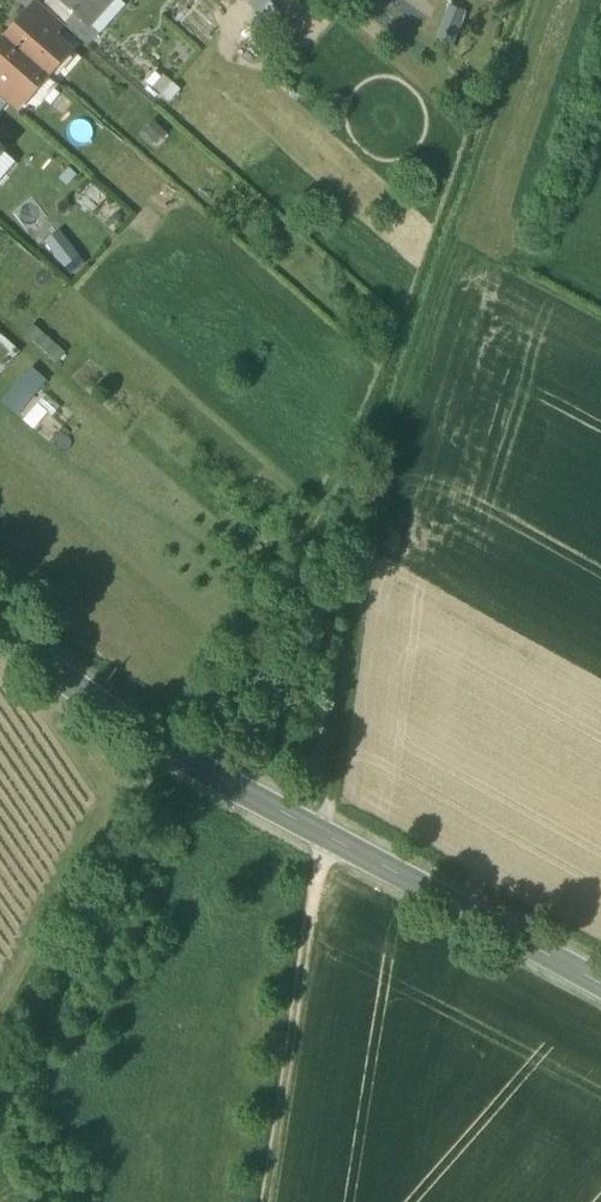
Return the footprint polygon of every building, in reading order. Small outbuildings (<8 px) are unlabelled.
[(73,13),(88,26),(88,25),(110,0),(59,0),(73,13)] [(249,4),(261,15),(269,4),(273,0),(252,0),(249,4)] [(63,24),(37,2),(27,12),(53,35),(56,31),(63,24)] [(278,12),(269,4),(261,15),(253,23),(262,31),(278,12)] [(464,17),(447,10),(433,48),(450,54),(464,17)] [(27,12),(26,11),(4,37),(47,75),(69,49),(53,35),(27,12)] [(88,26),(73,13),(63,24),(88,46),(99,34),(88,25),(88,26)] [(255,47),(263,38),(250,27),(242,36),(255,47)] [(4,37),(0,41),(0,79),(7,85),(7,84),(25,100),(47,75),(4,37)] [(156,73),(150,80),(172,101),(183,89),(166,74),(162,78),(156,73)] [(146,130),(160,142),(167,133),(154,121),(146,130)] [(45,241),(71,274),(85,264),(58,230),(45,241)] [(26,336),(58,363),(66,354),(35,327),(26,336)] [(23,384),(8,401),(27,418),(35,409),(26,401),(49,377),(35,364),(23,358),(11,377),(23,384)]
